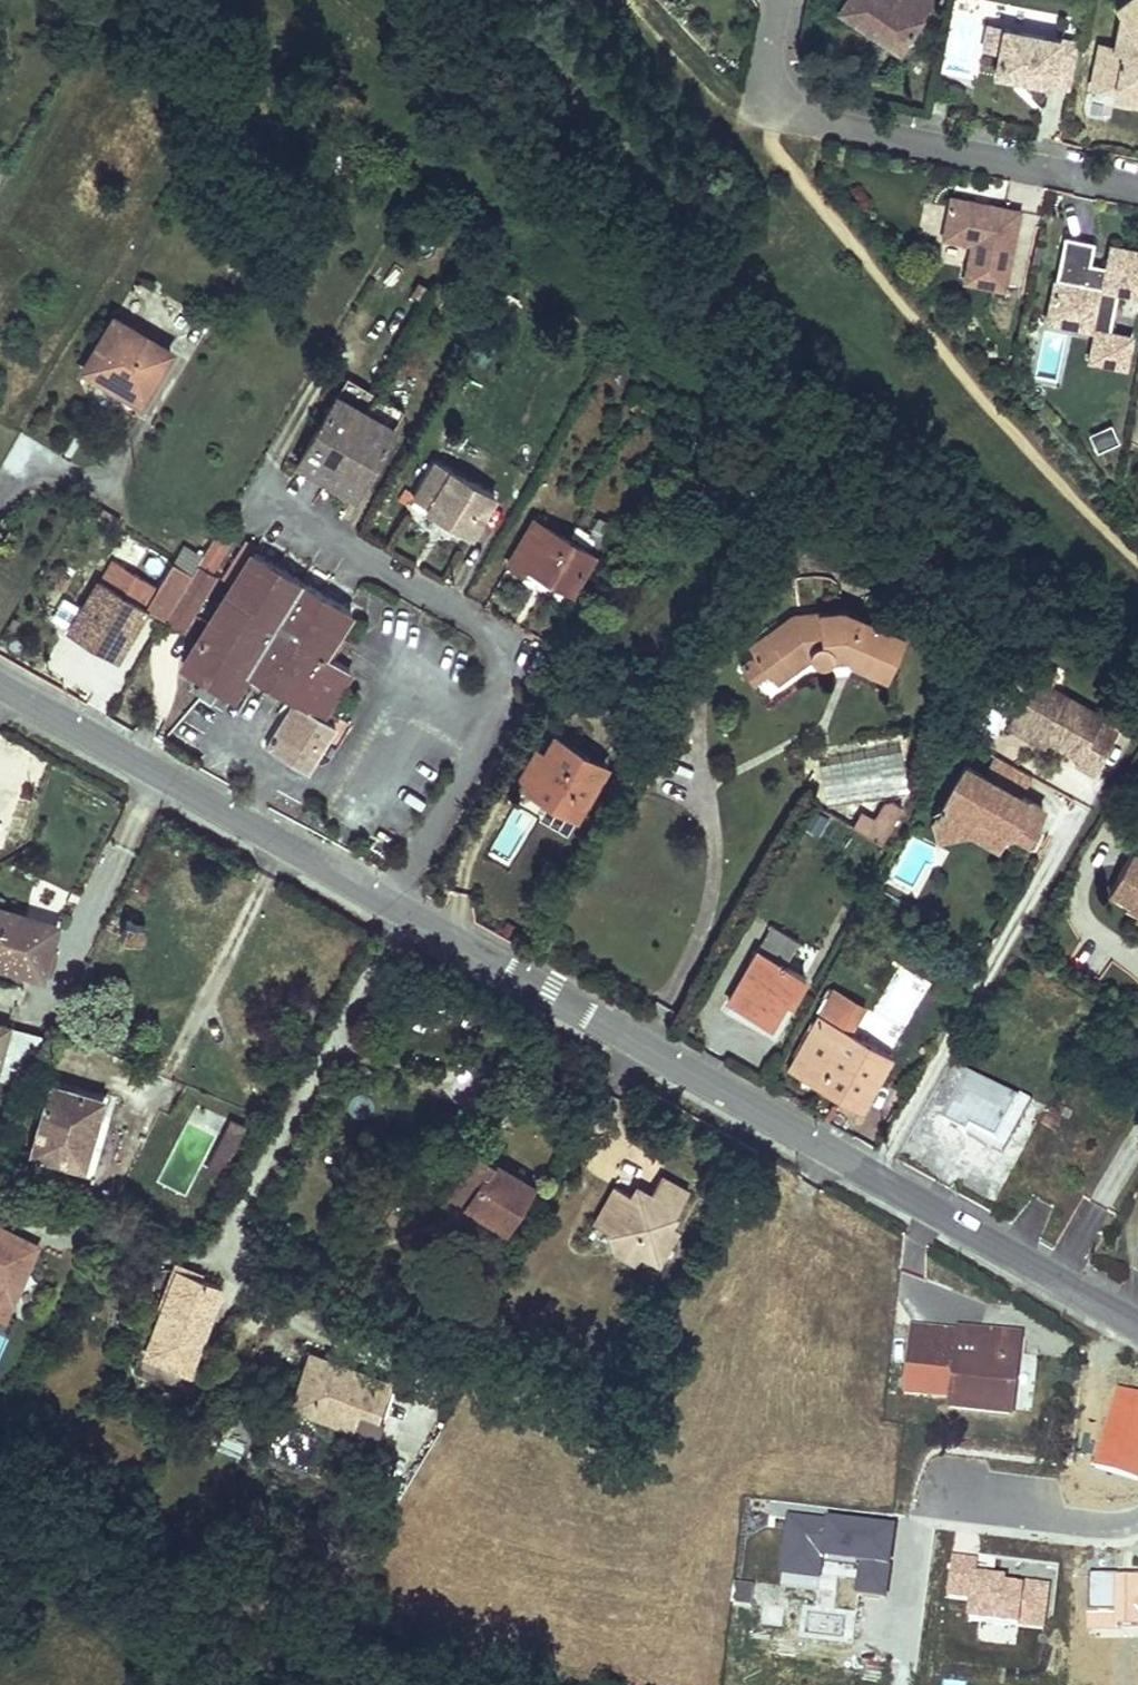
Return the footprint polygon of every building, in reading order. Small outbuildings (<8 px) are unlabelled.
[(859,0),(844,0),(838,9),(854,20),(865,4),(859,0)] [(865,4),(854,20),(899,50),(933,0),(859,0),(865,4)] [(1116,11),(1122,19),(1116,49),(1100,46),(1092,86),(1115,90),(1116,91),(1117,86),(1137,90),(1137,0),(1132,0),(1116,11)] [(1004,28),(987,25),(983,47),(999,50),(1004,28)] [(1079,43),(1004,28),(999,50),(995,71),(1070,87),(1079,43)] [(1117,86),(1116,91),(1115,90),(1113,100),(1137,105),(1137,90),(1117,86)] [(1004,289),(1021,212),(988,205),(984,208),(978,206),(976,203),(951,198),(943,237),(971,243),(964,280),(1004,289)] [(1051,312),(1094,320),(1095,315),(1114,319),(1119,295),(1137,300),(1137,256),(1113,251),(1108,271),(1091,268),(1096,248),(1066,241),(1051,312)] [(501,325),(517,298),(499,289),(484,315),(501,325)] [(1094,320),(1051,312),(1048,325),(1093,334),(1087,366),(1128,374),(1135,340),(1111,335),(1114,319),(1095,315),(1094,320)] [(144,397),(171,351),(114,317),(83,370),(105,383),(109,376),(144,397)] [(140,403),(144,397),(109,376),(105,383),(140,403)] [(404,411),(346,378),(337,394),(394,427),(404,411)] [(325,481),(354,497),(394,427),(337,394),(297,464),(325,481)] [(1118,440),(1112,424),(1091,433),(1098,449),(1118,440)] [(493,496),(435,462),(416,495),(407,489),(400,501),(409,506),(415,495),(429,504),(427,509),(471,534),(493,496)] [(572,590),(593,554),(535,520),(509,563),(524,571),(527,565),(572,590)] [(616,547),(624,532),(599,520),(591,535),(616,547)] [(165,620),(198,565),(203,557),(183,545),(163,578),(158,588),(124,568),(130,558),(117,551),(70,631),(116,658),(146,608),(165,620)] [(336,632),(350,610),(253,550),(184,664),(222,688),(237,665),(249,672),(294,700),(266,746),(307,771),(336,726),(320,716),(350,669),(324,653),(331,642),(344,650),(350,640),(336,632)] [(124,568),(158,588),(163,578),(130,558),(124,568)] [(215,576),(198,565),(165,620),(182,630),(215,576)] [(56,585),(64,590),(69,580),(61,575),(56,585)] [(795,671),(812,657),(814,661),(821,664),(827,662),(829,661),(830,656),(846,655),(850,662),(887,677),(904,636),(842,609),(792,615),(749,649),(764,668),(782,655),(795,671)] [(782,655),(764,668),(776,685),(795,671),(782,655)] [(249,672),(237,665),(222,688),(235,696),(249,672)] [(1049,742),(1078,758),(1075,764),(1094,774),(1116,732),(1099,723),(1103,716),(1017,670),(1007,689),(1023,698),(1010,722),(1049,742)] [(1137,720),(1137,693),(1126,714),(1137,720)] [(1044,750),(1049,742),(1010,722),(1006,729),(1044,750)] [(966,726),(960,737),(974,745),(980,735),(966,726)] [(606,766),(555,737),(544,756),(525,788),(577,818),(606,766)] [(518,784),(525,788),(544,756),(537,752),(518,784)] [(994,756),(984,775),(1021,797),(1032,777),(994,756)] [(966,831),(976,812),(985,818),(988,827),(1001,834),(1004,833),(1008,832),(1012,826),(1029,835),(1043,809),(1021,797),(984,775),(965,765),(942,807),(940,806),(936,813),(938,815),(934,822),(939,839),(965,832),(966,831)] [(865,835),(880,843),(901,806),(891,801),(884,803),(874,820),(865,835)] [(823,834),(832,818),(817,809),(808,826),(823,834)] [(865,835),(874,820),(860,812),(852,827),(865,835)] [(966,831),(965,832),(996,849),(1004,833),(1001,834),(988,827),(985,818),(976,812),(966,831)] [(1025,841),(1029,835),(1012,826),(1008,832),(1025,841)] [(1129,903),(1127,906),(1137,913),(1137,855),(1132,852),(1110,892),(1129,903)] [(58,929),(38,923),(41,914),(0,902),(0,959),(45,972),(46,969),(52,947),(58,929)] [(58,929),(60,920),(41,914),(38,923),(58,929)] [(139,942),(144,924),(125,919),(121,936),(139,942)] [(729,1001),(770,1024),(785,998),(791,1001),(804,977),(784,965),(798,940),(771,925),(729,1001)] [(54,972),(60,950),(52,947),(46,969),(54,972)] [(840,986),(837,992),(855,1004),(867,983),(870,985),(881,968),(856,953),(838,986),(840,986)] [(870,985),(867,983),(855,1004),(863,1008),(865,1010),(878,990),(870,985)] [(820,1018),(848,1033),(863,1008),(855,1004),(837,992),(836,994),(834,993),(820,1018)] [(848,1033),(820,1018),(790,1070),(859,1109),(889,1057),(848,1033)] [(1019,1106),(968,1077),(942,1122),(967,1137),(971,1131),(996,1146),(1019,1106)] [(97,1117),(102,1097),(51,1083),(31,1150),(83,1164),(97,1117)] [(971,1131),(967,1137),(1004,1158),(1033,1107),(1022,1101),(1019,1106),(996,1146),(971,1131)] [(92,1176),(108,1121),(97,1117),(83,1164),(31,1150),(26,1148),(23,1156),(92,1176)] [(1058,1123),(1050,1118),(1045,1127),(1053,1131),(1058,1123)] [(225,1163),(244,1126),(232,1120),(213,1157),(225,1163)] [(505,1228),(533,1184),(515,1173),(514,1174),(495,1161),(476,1150),(465,1168),(466,1168),(443,1205),(460,1215),(461,1213),(466,1204),(503,1227),(505,1228)] [(220,1174),(225,1163),(213,1157),(207,1168),(220,1174)] [(677,1227),(671,1223),(688,1192),(659,1176),(650,1194),(645,1202),(640,1200),(636,1207),(629,1203),(633,1195),(615,1186),(594,1223),(610,1233),(616,1250),(635,1261),(641,1251),(658,1261),(677,1227)] [(645,1202),(650,1194),(637,1188),(633,1195),(629,1203),(636,1207),(640,1200),(645,1202)] [(503,1227),(466,1204),(461,1213),(498,1236),(503,1227)] [(36,1245),(2,1229),(0,1234),(0,1312),(3,1314),(19,1281),(15,1272),(19,1265),(25,1268),(36,1245)] [(357,1268),(328,1259),(327,1265),(356,1273),(357,1268)] [(19,1281),(25,1268),(19,1265),(15,1272),(19,1281)] [(188,1368),(221,1286),(178,1269),(145,1350),(188,1368)] [(1014,1413),(1023,1334),(963,1327),(955,1406),(1014,1413)] [(931,1358),(934,1330),(917,1328),(914,1356),(931,1358)] [(388,1381),(365,1373),(363,1379),(353,1375),(355,1369),(310,1353),(294,1397),(312,1404),(310,1410),(350,1425),(357,1408),(376,1414),(388,1381)] [(363,1379),(365,1373),(355,1369),(353,1375),(363,1379)] [(1092,1467),(1136,1481),(1137,1475),(1137,1393),(1118,1387),(1092,1467)] [(172,1407),(177,1394),(163,1388),(157,1401),(172,1407)] [(312,1404),(294,1397),(291,1404),(310,1410),(312,1404)] [(369,1432),(376,1414),(357,1408),(350,1425),(369,1432)] [(240,1454),(244,1442),(222,1434),(218,1445),(240,1454)] [(826,1519),(787,1515),(782,1571),(821,1575),(823,1558),(858,1562),(855,1589),(888,1592),(895,1522),(826,1516),(826,1519)] [(971,1600),(970,1618),(1019,1621),(1019,1625),(1045,1627),(1048,1582),(1005,1579),(1005,1573),(976,1571),(977,1556),(953,1555),(950,1599),(971,1600)] [(1114,1572),(1113,1611),(1088,1610),(1088,1627),(1117,1628),(1117,1622),(1137,1622),(1137,1573),(1114,1572)] [(751,1601),(753,1581),(739,1580),(737,1599),(751,1601)]
